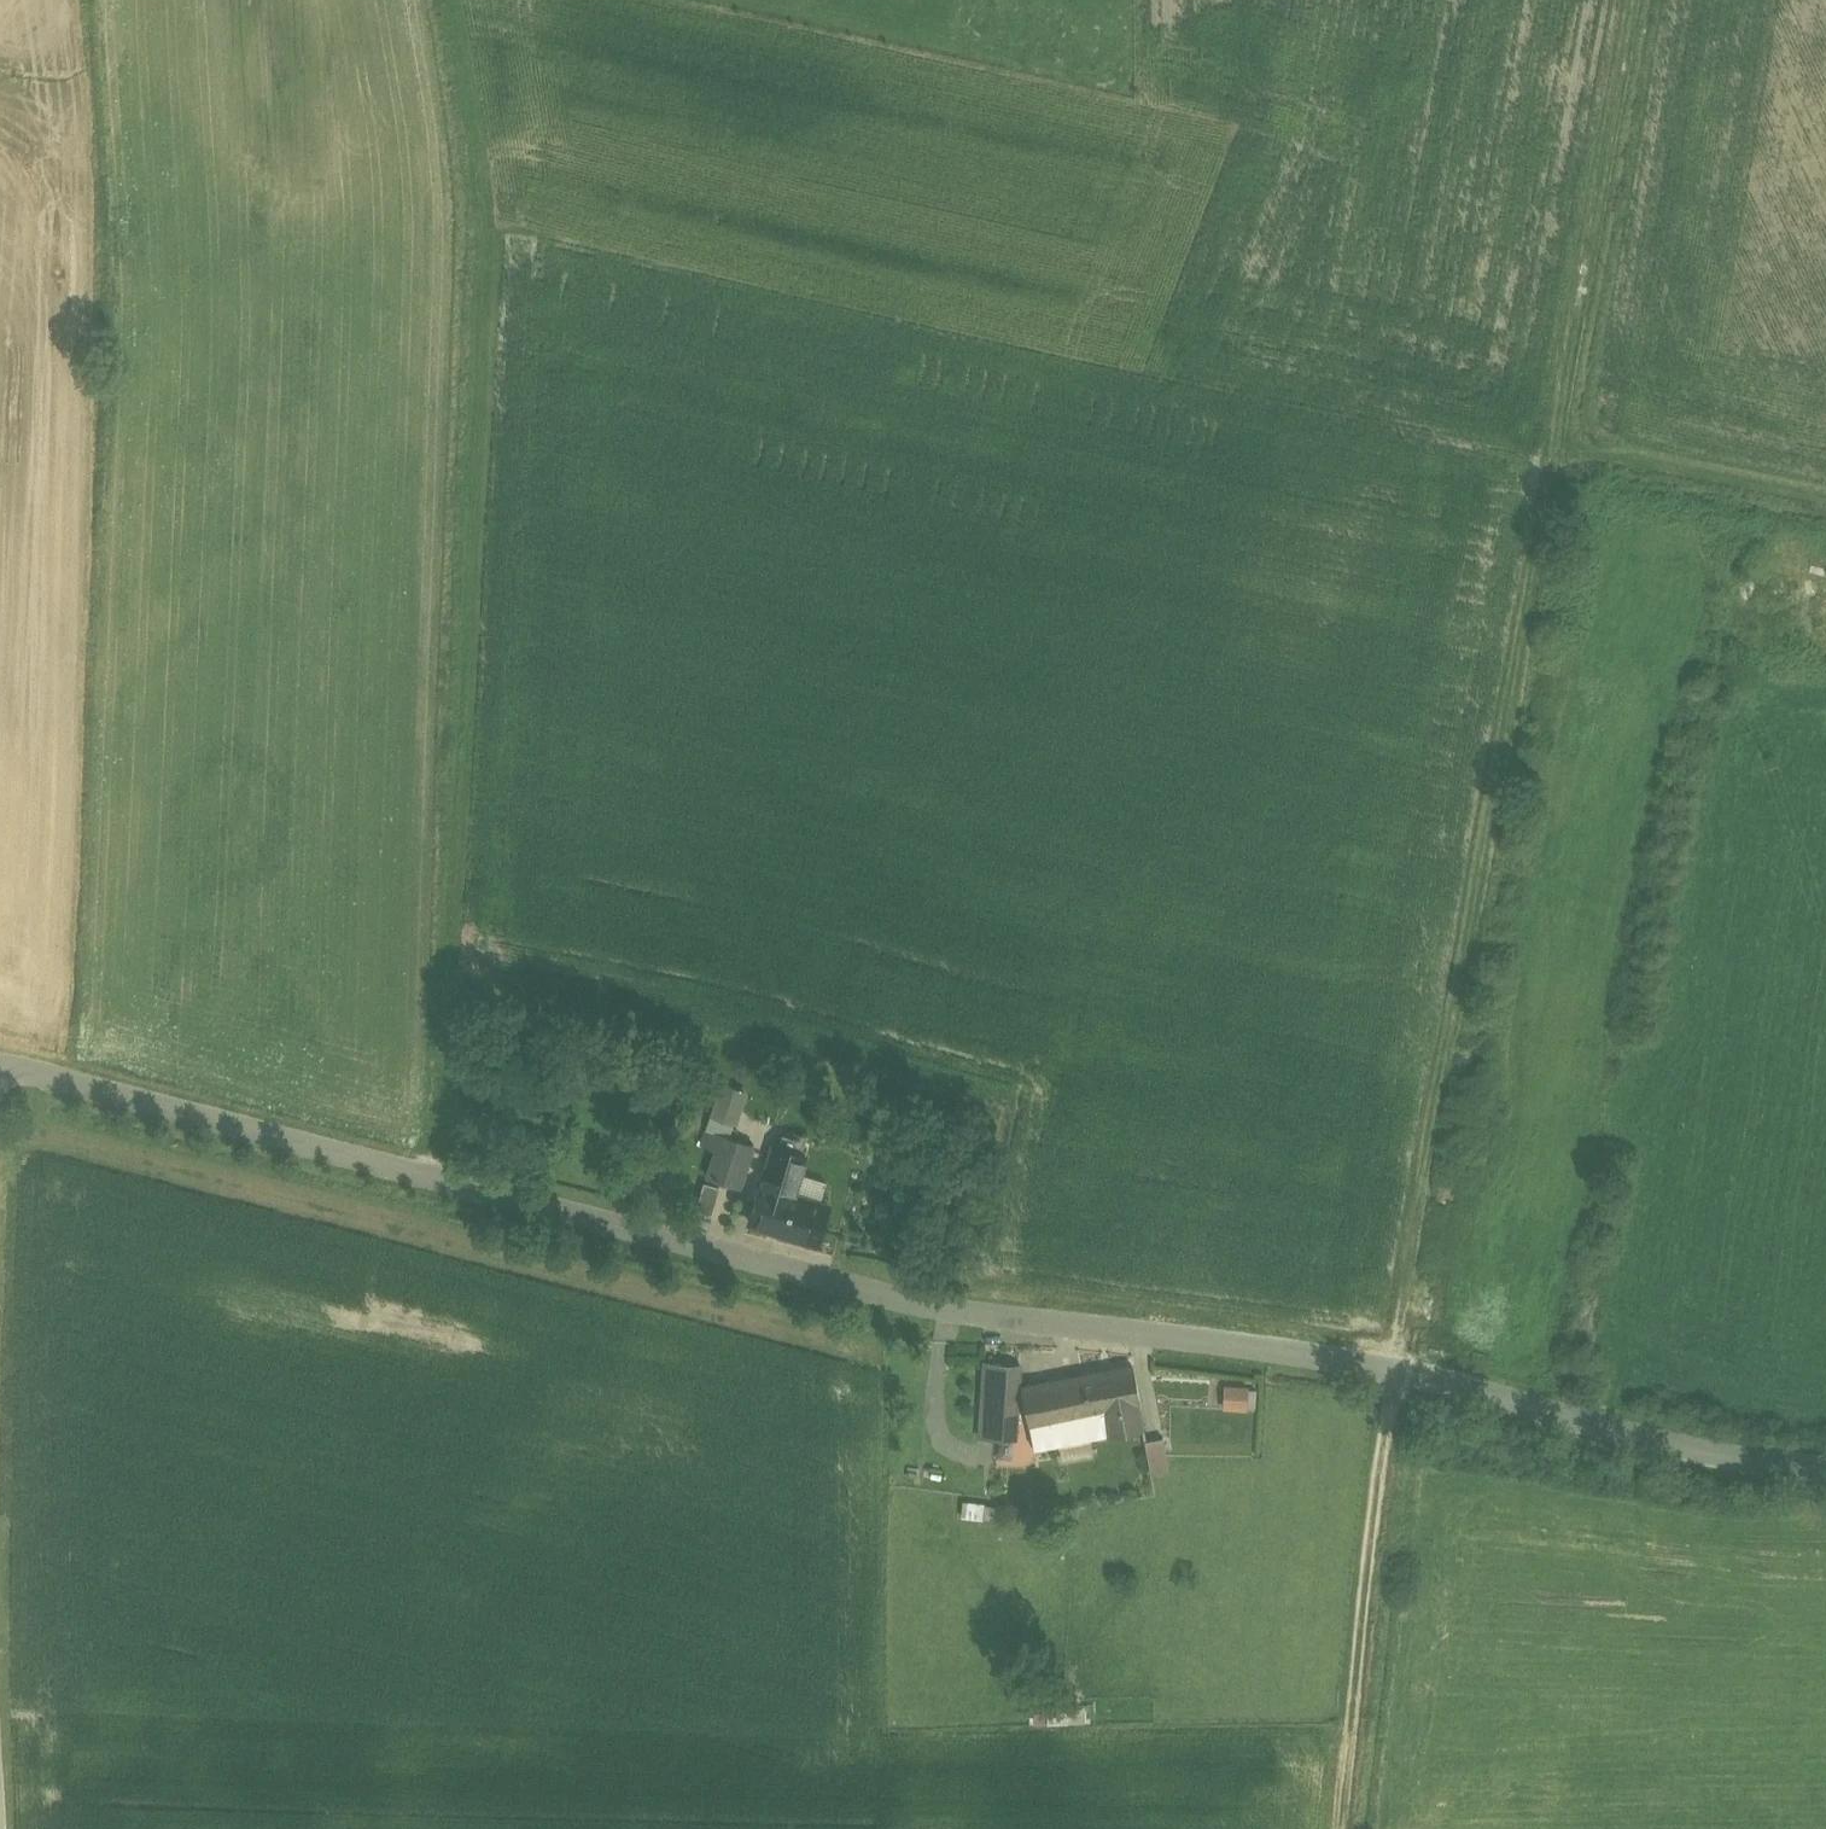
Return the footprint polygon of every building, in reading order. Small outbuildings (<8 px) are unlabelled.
[(749,1091),(720,1082),(699,1144),(718,1150),(711,1172),(742,1183),(755,1144),(733,1137),(749,1091)] [(810,1137),(785,1129),(766,1188),(761,1186),(750,1221),(820,1243),(832,1205),(800,1194),(811,1159),(804,1157),(810,1137)] [(722,1188),(705,1183),(697,1209),(714,1214),(722,1188)] [(1022,1365),(986,1362),(978,1435),(1015,1438),(1022,1365)] [(1133,1366),(1023,1387),(1035,1448),(1060,1443),(1063,1460),(1093,1454),(1090,1437),(1144,1427),(1133,1366)] [(1248,1388),(1227,1387),(1226,1405),(1246,1406),(1248,1388)] [(1164,1437),(1145,1440),(1151,1472),(1169,1469),(1164,1437)]
